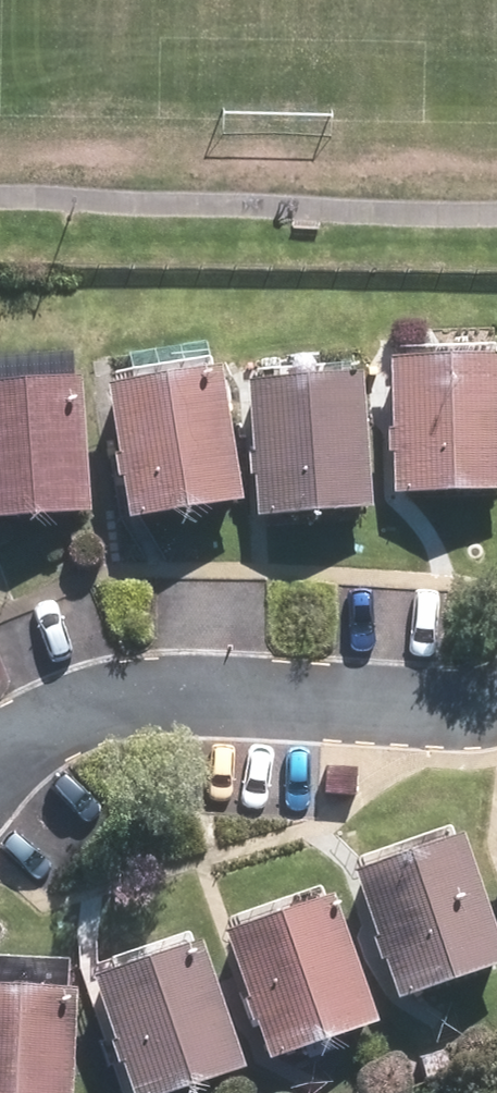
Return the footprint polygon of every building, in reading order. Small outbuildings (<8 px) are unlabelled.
[(392,361),(393,494),(496,493),(496,361),(392,361)] [(221,372),(105,392),(128,523),(244,503),(221,372)] [(363,376),(246,386),(257,518),(374,508),(363,376)] [(0,390),(0,522),(89,518),(82,385),(0,390)] [(355,876),(397,1002),(496,969),(496,931),(467,840),(355,876)] [(336,902),(225,939),(267,1065),(378,1028),(336,902)] [(94,982),(131,1092),(182,1092),(247,1072),(205,946),(94,982)] [(0,992),(0,1092),(73,1092),(80,998),(0,992)]
